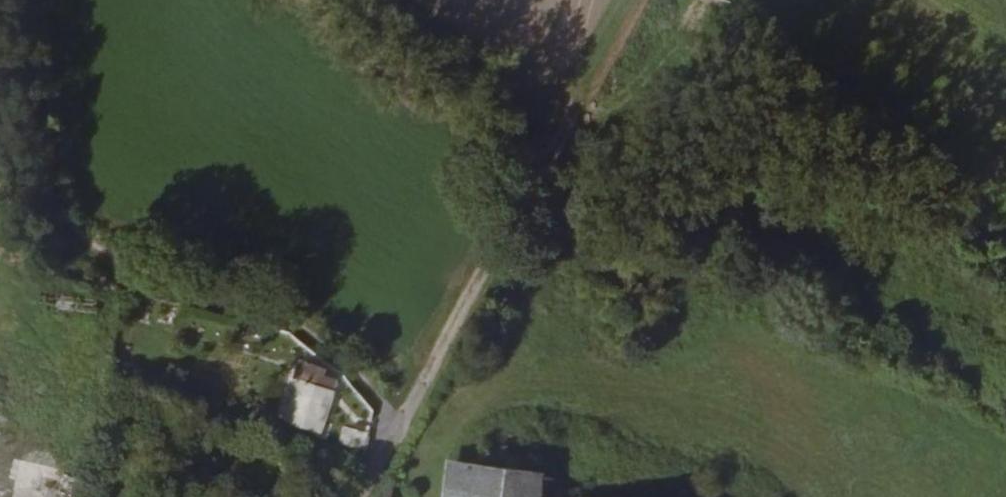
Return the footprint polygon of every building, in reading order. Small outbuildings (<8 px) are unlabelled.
[(329,393),(293,381),(281,422),(318,434),(329,393)] [(358,451),(364,434),(345,426),(338,444),(358,451)] [(558,476),(434,464),(431,496),(557,496),(558,476)]
